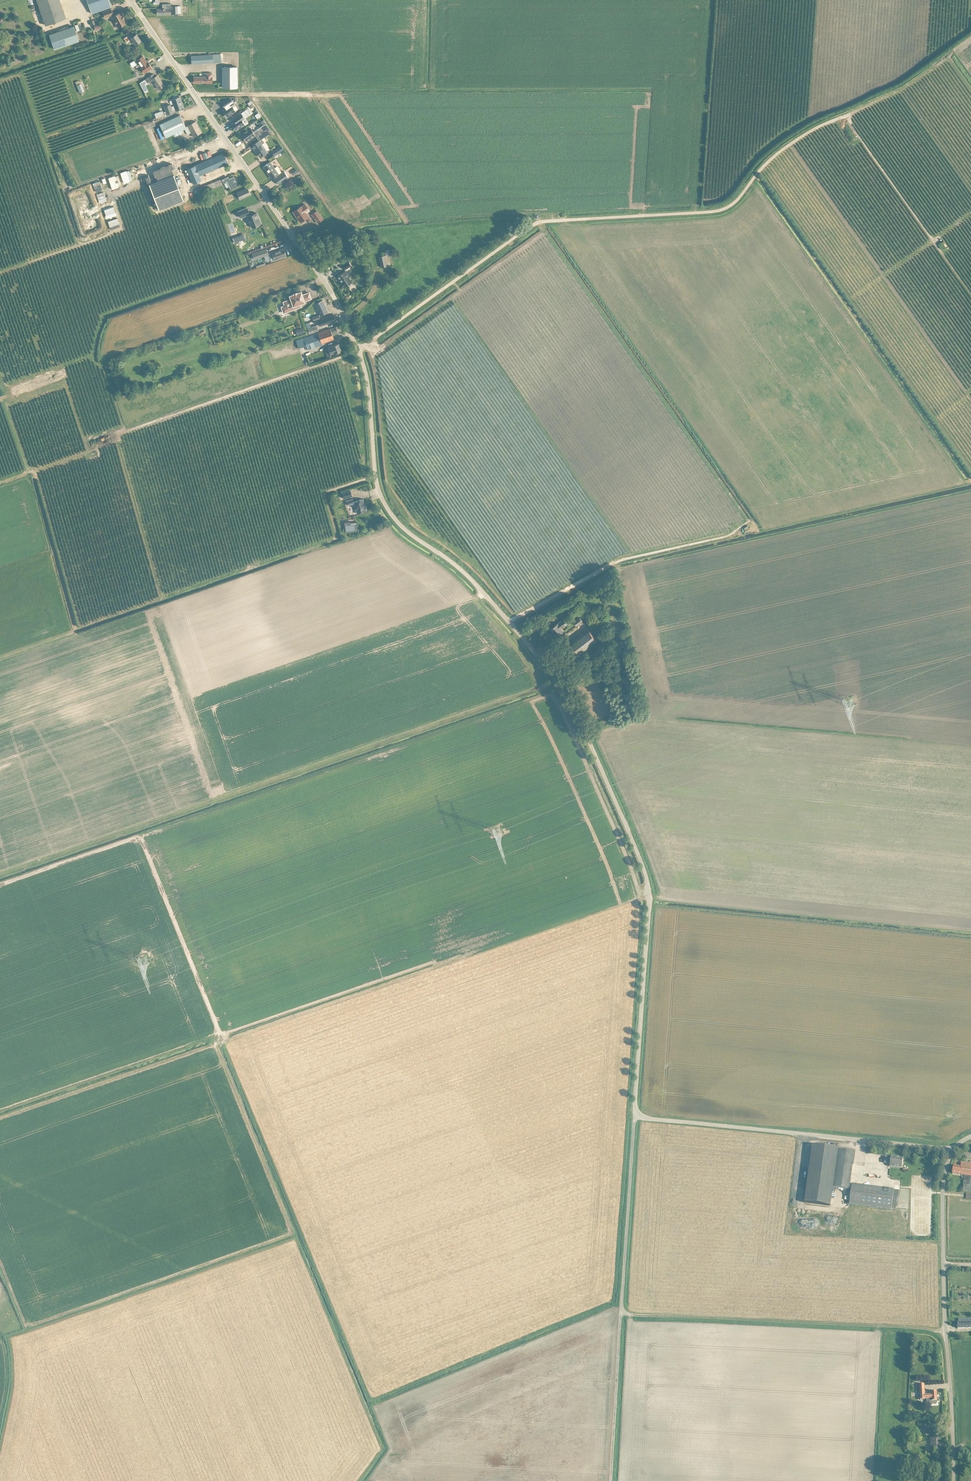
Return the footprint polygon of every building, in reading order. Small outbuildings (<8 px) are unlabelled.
[(45,25),(66,18),(60,0),(36,0),(45,25)] [(92,14),(110,7),(108,0),(87,0),(92,14)] [(162,9),(157,9),(157,14),(162,14),(169,14),(171,14),(171,4),(162,4),(162,9)] [(118,28),(121,25),(126,23),(124,19),(125,19),(121,12),(113,16),(113,15),(111,9),(106,11),(102,12),(105,18),(111,16),(118,28)] [(74,26),(49,34),(54,49),(79,41),(74,26)] [(136,44),(137,43),(141,41),(136,34),(134,36),(132,33),(124,38),(127,43),(132,39),(136,44)] [(213,54),(196,56),(191,56),(192,64),(213,62),(213,54)] [(213,54),(213,62),(221,62),(221,61),(221,54),(213,54)] [(136,65),(139,63),(141,66),(140,67),(144,73),(152,67),(148,61),(147,62),(143,56),(137,59),(133,61),(136,65)] [(222,67),(222,87),(238,87),(237,67),(222,67)] [(194,83),(199,83),(212,82),(212,73),(205,73),(205,77),(194,77),(194,83)] [(155,84),(156,85),(159,89),(164,85),(157,75),(155,76),(154,74),(145,80),(147,83),(149,82),(150,83),(151,83),(152,83),(154,85),(155,84)] [(165,106),(166,111),(167,114),(173,112),(172,110),(175,109),(176,110),(184,107),(180,97),(172,100),(174,106),(171,107),(170,105),(165,106)] [(235,105),(230,98),(228,98),(221,102),(224,106),(226,105),(227,107),(222,111),(227,117),(236,111),(233,107),(235,105)] [(237,121),(232,124),(236,131),(245,125),(242,120),(245,119),(249,115),(246,110),(241,113),(233,119),(234,119),(235,118),(237,121)] [(180,115),(160,124),(166,137),(185,129),(186,128),(185,127),(180,115)] [(196,121),(185,127),(186,128),(185,129),(188,134),(191,132),(194,137),(202,132),(196,121)] [(266,123),(253,132),(250,128),(241,134),(246,141),(255,135),(257,138),(261,135),(260,133),(265,129),(266,130),(269,128),(266,123)] [(260,133),(261,135),(257,138),(259,140),(262,139),(271,132),(269,128),(266,130),(265,129),(260,133)] [(259,157),(263,154),(267,151),(261,144),(264,142),(262,139),(259,140),(252,146),(259,157)] [(274,155),(283,149),(281,145),(272,152),(274,155)] [(201,180),(200,177),(228,163),(224,153),(187,170),(193,184),(201,180)] [(263,167),(266,171),(271,179),(274,177),(274,178),(278,184),(288,177),(284,171),(282,173),(277,166),(274,168),(270,162),(263,167)] [(174,174),(149,184),(149,185),(151,188),(159,209),(184,200),(178,185),(182,183),(180,179),(176,180),(174,174)] [(115,176),(108,178),(112,189),(119,187),(118,186),(121,185),(118,176),(115,176)] [(230,189),(233,187),(238,185),(234,176),(229,179),(228,176),(222,179),(223,183),(227,182),(230,189)] [(99,180),(92,182),(95,191),(102,188),(99,180)] [(203,193),(222,185),(220,180),(196,189),(198,194),(200,193),(201,196),(204,195),(203,193)] [(240,200),(246,197),(251,195),(248,188),(237,193),(240,200)] [(104,191),(96,194),(99,202),(106,200),(106,199),(104,191)] [(307,221),(310,219),(306,213),(309,211),(305,204),(293,212),(300,222),(305,219),(307,221)] [(247,207),(238,211),(240,218),(247,215),(252,227),(256,226),(257,226),(260,224),(258,218),(258,217),(256,213),(250,216),(249,215),(250,214),(247,207)] [(317,222),(323,219),(317,211),(312,214),(317,222)] [(266,248),(252,253),(254,259),(265,256),(268,255),(268,254),(266,248)] [(272,252),(268,254),(268,255),(270,259),(271,261),(274,260),(282,257),(286,255),(284,248),(279,250),(272,252)] [(387,266),(385,255),(379,257),(381,267),(387,266)] [(341,282),(343,286),(344,286),(345,286),(351,282),(348,277),(349,277),(345,271),(338,275),(341,281),(341,282)] [(281,307),(283,313),(301,306),(300,303),(305,302),(304,301),(311,298),(309,292),(302,295),(301,291),(297,293),(297,292),(294,293),(294,294),(290,295),(291,299),(283,302),(284,305),(281,307)] [(323,300),(318,302),(315,303),(320,315),(328,312),(323,300)] [(320,326),(331,321),(336,320),(334,314),(318,320),(320,326)] [(307,328),(309,334),(319,331),(317,325),(307,328)] [(675,336),(667,326),(662,330),(670,340),(675,336)] [(304,337),(308,349),(323,344),(322,343),(329,341),(334,339),(332,334),(338,332),(336,327),(330,329),(330,328),(326,330),(318,332),(318,333),(304,337)] [(334,345),(328,347),(329,350),(330,355),(334,353),(337,352),(341,351),(339,343),(334,345)] [(350,490),(342,493),(344,498),(352,496),(350,490)] [(358,513),(362,512),(366,510),(363,499),(354,502),(353,499),(346,501),(348,505),(354,503),(354,505),(356,505),(358,513)] [(349,519),(356,518),(354,507),(346,509),(349,519)] [(350,521),(344,522),(345,531),(357,530),(356,522),(350,523),(350,521)] [(556,636),(560,633),(564,631),(562,628),(568,623),(564,618),(558,623),(550,629),(556,636)] [(578,655),(582,652),(597,640),(588,629),(569,644),(578,655)] [(591,665),(603,656),(599,649),(586,659),(591,665)] [(849,1190),(854,1157),(854,1152),(838,1149),(839,1149),(812,1145),(804,1202),(830,1206),(832,1193),(834,1194),(835,1188),(849,1190)] [(885,1157),(884,1163),(888,1164),(890,1164),(890,1166),(902,1168),(903,1158),(891,1157),(891,1158),(885,1157)] [(961,1163),(960,1167),(953,1166),(952,1174),(964,1176),(962,1191),(970,1192),(970,1164),(961,1163)] [(891,1210),(892,1207),(896,1208),(898,1191),(852,1184),(849,1204),(891,1210)] [(929,1405),(932,1405),(936,1404),(937,1404),(937,1401),(937,1392),(931,1392),(931,1395),(925,1396),(924,1385),(919,1385),(919,1389),(920,1400),(925,1400),(929,1399),(929,1405)] [(934,1449),(934,1451),(939,1450),(938,1437),(934,1437),(934,1435),(935,1435),(935,1429),(925,1429),(926,1435),(930,1435),(930,1449),(934,1449)]
